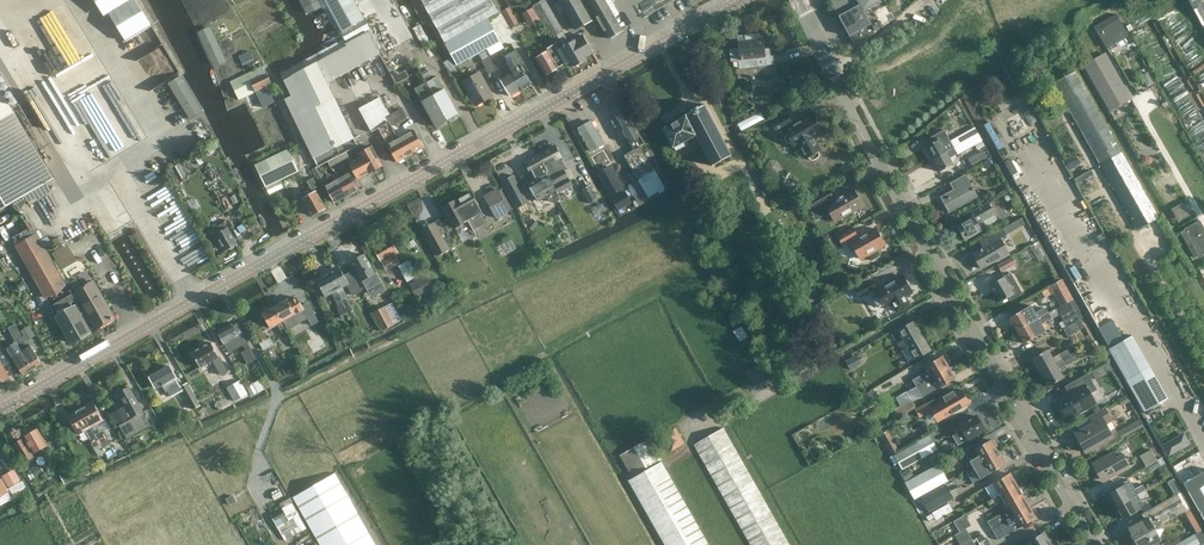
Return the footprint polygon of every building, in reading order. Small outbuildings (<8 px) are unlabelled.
[(317,0),(298,0),(304,11),(319,3),(317,0)] [(341,32),(364,19),(354,0),(323,0),(341,32)] [(457,66),(487,49),(491,56),(504,48),(488,19),(498,13),(491,0),(420,0),(457,66)] [(556,45),(567,64),(572,61),(575,66),(586,60),(585,57),(593,53),(583,35),(570,42),(545,0),(543,0),(533,5),(553,40),(553,41),(556,45)] [(622,30),(605,0),(551,0),(563,19),(568,16),(576,29),(591,20),(594,25),(599,22),(609,39),(622,30)] [(885,0),(830,0),(834,8),(832,10),(835,16),(838,16),(855,47),(895,18),(885,0)] [(889,3),(894,13),(899,10),(894,0),(889,3)] [(1203,29),(1203,0),(1188,0),(1203,29)] [(1107,49),(1128,36),(1116,15),(1094,28),(1107,49)] [(346,43),(370,29),(364,19),(341,32),(346,43)] [(317,167),(328,162),(359,146),(358,145),(327,83),(368,61),(375,74),(387,67),(385,65),(380,55),(380,54),(368,32),(345,44),(347,46),(317,62),(283,81),(291,96),(285,99),(317,167)] [(737,36),(737,41),(738,48),(729,48),(731,62),(738,61),(739,69),(737,69),(777,65),(777,64),(774,65),(773,56),(771,56),(770,49),(764,49),(763,38),(760,38),(759,33),(737,36)] [(556,45),(535,58),(545,75),(558,68),(558,67),(566,63),(566,64),(567,64),(556,45)] [(1109,111),(1131,99),(1105,53),(1083,65),(1096,87),(1093,89),(1098,97),(1100,95),(1109,111)] [(490,56),(486,59),(481,61),(490,75),(498,70),(490,56)] [(506,63),(521,91),(531,84),(520,65),(517,67),(512,59),(506,63)] [(506,74),(499,78),(511,97),(521,91),(506,63),(501,66),(506,74)] [(410,78),(405,70),(400,73),(386,65),(385,65),(387,67),(395,82),(397,85),(410,78)] [(778,73),(777,65),(737,69),(738,79),(744,78),(747,90),(753,89),(754,96),(755,96),(756,101),(774,99),(773,94),(785,92),(783,73),(778,73)] [(263,66),(230,82),(239,100),(259,90),(272,83),(263,66)] [(479,71),(462,81),(476,106),(493,96),(479,71)] [(1136,229),(1158,217),(1075,71),(1054,83),(1136,229)] [(169,83),(190,119),(203,111),(181,76),(169,83)] [(426,82),(448,121),(459,115),(437,76),(426,82)] [(422,102),(436,128),(448,121),(426,82),(419,86),(424,94),(427,99),(422,102)] [(14,112),(0,88),(0,121),(14,112)] [(390,115),(380,97),(358,109),(371,132),(389,122),(393,120),(390,115)] [(624,156),(649,197),(664,188),(640,147),(644,144),(621,103),(610,109),(634,150),(624,156)] [(696,136),(702,147),(695,150),(703,164),(709,160),(712,166),(731,155),(704,104),(695,109),(684,115),(685,116),(696,136)] [(393,120),(395,124),(406,118),(401,109),(390,115),(393,120)] [(744,127),(765,117),(762,111),(741,121),(744,127)] [(54,178),(15,112),(0,121),(0,210),(54,178)] [(814,160),(818,158),(819,156),(819,153),(818,151),(821,150),(813,137),(821,133),(811,115),(793,125),(787,114),(772,123),(777,132),(783,128),(788,135),(786,136),(785,137),(785,139),(787,143),(789,143),(791,143),(792,143),(795,148),(799,146),(806,158),(808,157),(810,159),(812,160),(814,160)] [(663,129),(673,148),(674,148),(676,151),(688,144),(687,141),(696,136),(685,116),(663,129)] [(389,122),(378,128),(396,162),(406,157),(410,159),(412,157),(401,138),(398,140),(389,122)] [(578,128),(593,152),(604,145),(590,122),(578,128)] [(925,146),(932,159),(978,134),(975,127),(949,141),(950,141),(943,145),(939,138),(925,146)] [(401,138),(412,157),(414,156),(415,152),(424,147),(414,131),(401,138)] [(979,134),(932,159),(940,172),(954,164),(951,158),(957,154),(957,155),(975,145),(977,150),(985,145),(979,134)] [(363,143),(358,145),(359,146),(356,147),(370,173),(382,166),(371,146),(366,149),(363,143)] [(347,160),(359,180),(370,173),(356,147),(336,158),(339,164),(347,160)] [(554,147),(540,155),(560,191),(571,186),(563,171),(556,174),(553,168),(563,163),(554,147)] [(282,180),(298,172),(287,149),(255,165),(266,187),(272,184),(275,192),(285,188),(282,180)] [(602,166),(617,158),(612,149),(598,157),(602,166)] [(526,162),(535,177),(523,184),(527,191),(531,189),(538,201),(547,196),(547,197),(547,198),(548,198),(548,199),(549,200),(549,201),(550,201),(551,202),(552,202),(553,202),(554,202),(555,202),(556,202),(557,201),(558,201),(556,198),(559,197),(557,193),(560,191),(540,155),(526,162)] [(990,159),(983,163),(987,169),(993,165),(990,159)] [(694,162),(677,171),(683,184),(700,175),(694,162)] [(186,174),(180,164),(168,171),(174,182),(186,174)] [(611,165),(596,173),(610,196),(625,188),(611,165)] [(318,167),(312,170),(319,183),(325,180),(318,167)] [(335,174),(347,196),(359,190),(349,173),(340,178),(338,173),(335,174)] [(335,181),(326,186),(336,203),(347,196),(335,174),(332,176),(335,181)] [(949,213),(978,197),(965,174),(950,183),(953,189),(940,197),(949,213)] [(518,207),(528,202),(513,176),(504,181),(518,207)] [(312,216),(324,209),(326,208),(315,188),(318,186),(313,178),(306,182),(312,193),(302,198),(312,216)] [(590,185),(582,190),(589,203),(597,198),(590,185)] [(509,210),(497,189),(484,196),(496,218),(509,210)] [(863,206),(853,189),(832,201),(830,199),(832,198),(828,191),(807,203),(814,216),(827,209),(835,222),(843,217),(844,218),(853,213),(852,212),(863,206)] [(483,214),(478,204),(471,192),(457,200),(466,218),(479,211),(481,215),(483,214)] [(617,211),(631,204),(625,192),(611,200),(617,211)] [(993,199),(970,212),(973,217),(957,227),(965,240),(982,230),(978,224),(995,214),(992,208),(997,206),(993,199)] [(468,220),(466,218),(457,200),(443,207),(454,228),(468,220)] [(1180,219),(1191,213),(1184,201),(1173,207),(1180,219)] [(1184,229),(1203,264),(1203,228),(1200,221),(1184,229)] [(227,228),(224,223),(211,231),(214,236),(217,235),(226,251),(229,250),(230,250),(234,248),(234,246),(237,245),(227,228)] [(1009,224),(1003,228),(1007,235),(1013,231),(1009,224)] [(1002,227),(979,241),(983,248),(973,254),(981,269),(995,261),(996,263),(1010,254),(1005,245),(1011,242),(1002,227)] [(449,249),(438,228),(425,235),(437,256),(449,249)] [(885,245),(876,228),(858,239),(856,236),(857,236),(853,228),(838,237),(842,244),(850,239),(852,242),(851,242),(855,250),(854,251),(854,253),(856,256),(858,258),(859,257),(860,259),(868,255),(869,256),(876,251),(876,250),(885,245)] [(988,228),(980,232),(983,237),(991,233),(988,228)] [(37,233),(15,245),(45,298),(66,285),(37,233)] [(375,250),(387,271),(400,263),(395,255),(398,253),(391,241),(375,250)] [(53,253),(62,269),(77,260),(68,245),(53,253)] [(374,282),(378,280),(364,254),(351,261),(365,287),(374,282)] [(1002,272),(1016,264),(1012,256),(997,265),(1002,272)] [(407,282),(418,276),(409,260),(398,266),(407,282)] [(352,272),(345,276),(340,267),(328,274),(342,300),(348,297),(343,288),(348,285),(354,296),(362,291),(352,272)] [(1001,302),(1009,297),(1011,300),(1022,293),(1011,273),(991,284),(1001,302)] [(342,300),(328,274),(315,281),(325,298),(332,294),(337,303),(342,300)] [(425,308),(437,301),(431,292),(435,290),(427,274),(409,284),(417,300),(419,299),(425,308)] [(912,292),(910,288),(911,287),(910,285),(910,283),(908,281),(907,280),(905,281),(903,276),(875,292),(877,294),(873,297),(873,301),(875,305),(879,307),(883,305),(884,308),(893,303),(897,312),(910,305),(905,297),(912,292)] [(70,282),(75,291),(96,329),(114,319),(102,298),(99,300),(89,283),(81,288),(75,279),(70,282)] [(1070,301),(1072,299),(1061,280),(1053,284),(1059,296),(1058,298),(1062,305),(1070,301)] [(856,290),(860,297),(876,288),(872,281),(856,290)] [(77,301),(73,294),(52,307),(55,313),(77,301)] [(287,299),(275,307),(283,322),(290,317),(294,324),(314,313),(309,304),(302,308),(303,309),(295,313),(287,299)] [(1057,308),(1060,314),(1068,327),(1080,320),(1079,319),(1083,317),(1080,312),(1077,313),(1070,301),(1062,305),(1057,308)] [(66,323),(76,340),(89,333),(79,316),(83,314),(78,304),(72,307),(70,305),(64,309),(65,311),(63,313),(68,321),(66,323)] [(1045,308),(1035,313),(1031,305),(1010,317),(1017,330),(1048,313),(1045,308)] [(262,314),(270,329),(277,325),(281,331),(286,328),(283,322),(275,307),(262,314)] [(350,315),(345,307),(338,311),(343,319),(350,315)] [(374,313),(383,330),(394,324),(385,307),(374,313)] [(1024,342),(1024,343),(1046,331),(1041,323),(1051,318),(1048,313),(1017,330),(1020,336),(1018,337),(1022,343),(1024,342)] [(1084,327),(1080,320),(1068,327),(1067,327),(1064,329),(1068,337),(1084,327)] [(914,359),(929,350),(913,322),(898,331),(903,340),(897,344),(908,363),(914,359)] [(22,328),(29,338),(37,333),(30,323),(22,328)] [(232,324),(218,332),(227,349),(240,342),(243,346),(239,349),(245,360),(253,355),(244,339),(245,339),(237,323),(233,326),(232,324)] [(30,346),(28,347),(15,324),(9,328),(17,342),(16,343),(32,369),(42,364),(30,346)] [(740,341),(748,336),(741,326),(733,331),(740,341)] [(1132,335),(1109,348),(1145,411),(1168,398),(1132,335)] [(270,337),(260,343),(263,350),(274,344),(270,337)] [(192,353),(201,369),(213,362),(222,376),(228,372),(219,358),(211,342),(192,353)] [(1094,342),(1089,345),(1095,356),(1100,353),(1094,342)] [(23,375),(32,369),(16,343),(11,346),(16,354),(12,357),(23,375)] [(1,383),(9,378),(2,365),(10,360),(3,348),(0,349),(0,383),(1,383)] [(1056,364),(1052,358),(1047,349),(1032,358),(1040,372),(1056,364)] [(1068,349),(1059,353),(1062,360),(1071,355),(1068,349)] [(756,364),(764,359),(761,354),(753,359),(756,364)] [(1074,361),(1071,355),(1062,360),(1065,365),(1074,361)] [(853,356),(845,360),(851,370),(859,366),(853,356)] [(916,386),(948,367),(941,356),(924,366),(926,371),(912,379),(916,386)] [(1056,364),(1040,372),(1048,387),(1064,378),(1056,364)] [(1105,364),(1097,368),(1102,376),(1109,372),(1105,364)] [(187,383),(180,387),(174,377),(175,376),(169,366),(150,377),(157,389),(162,386),(166,392),(168,391),(171,397),(182,390),(193,409),(200,405),(187,383)] [(948,367),(916,386),(920,393),(934,384),(937,389),(955,379),(948,367)] [(1095,403),(1096,403),(1090,393),(1096,390),(1087,374),(1067,386),(1070,391),(1069,394),(1057,401),(1057,400),(1056,400),(1060,406),(1059,408),(1061,413),(1064,414),(1067,419),(1067,418),(1076,413),(1079,414),(1082,412),(1083,409),(1095,403)] [(234,401),(247,394),(239,381),(227,388),(234,401)] [(250,395),(257,391),(254,384),(246,389),(250,395)] [(112,414),(127,440),(151,426),(143,411),(129,386),(118,393),(127,408),(125,410),(123,407),(112,414)] [(952,413),(969,403),(962,390),(945,400),(942,394),(916,410),(920,417),(937,407),(943,418),(952,413)] [(871,391),(858,398),(865,410),(877,402),(871,391)] [(1126,395),(1118,399),(1122,406),(1130,401),(1126,395)] [(911,400),(894,409),(898,417),(915,408),(911,400)] [(101,433),(96,425),(104,420),(93,402),(91,403),(90,402),(85,405),(86,406),(80,409),(91,428),(96,436),(101,433)] [(1113,421),(1106,408),(1089,418),(1092,423),(1074,433),(1085,453),(1113,437),(1107,424),(1113,421)] [(69,416),(67,417),(78,435),(91,428),(80,409),(74,413),(74,412),(68,415),(69,416)] [(984,418),(989,431),(1006,425),(1000,412),(984,418)] [(958,444),(985,429),(977,416),(960,426),(953,430),(956,435),(954,437),(958,444)] [(1138,428),(1136,424),(1119,434),(1122,438),(1138,428)] [(671,451),(684,444),(675,427),(662,435),(671,451)] [(724,427),(693,444),(750,544),(790,544),(724,427)] [(47,445),(38,429),(23,438),(24,438),(15,443),(26,462),(34,457),(32,454),(42,448),(45,453),(49,450),(46,445),(47,445)] [(1184,452),(1196,446),(1192,438),(1188,440),(1184,432),(1162,445),(1168,456),(1181,449),(1184,452)] [(103,435),(97,438),(101,445),(107,441),(103,435)] [(884,440),(892,453),(898,449),(891,436),(884,440)] [(97,438),(90,442),(94,449),(101,445),(97,438)] [(661,461),(658,463),(657,462),(662,459),(650,438),(619,455),(632,477),(653,464),(653,466),(628,480),(665,544),(708,544),(661,461)] [(990,439),(973,449),(977,457),(970,461),(973,467),(998,452),(990,439)] [(895,455),(902,468),(926,455),(918,442),(895,455)] [(948,448),(938,456),(941,461),(956,452),(955,450),(948,448)] [(1140,455),(1146,467),(1158,460),(1151,449),(1140,455)] [(1117,456),(1114,451),(1091,464),(1102,483),(1114,476),(1116,479),(1132,470),(1122,453),(1117,456)] [(1005,464),(998,452),(973,467),(966,471),(974,483),(1005,464)] [(1149,473),(1161,466),(1158,460),(1146,467),(1149,473)] [(906,483),(915,499),(946,482),(937,466),(906,483)] [(42,473),(39,468),(29,473),(32,479),(42,473)] [(908,468),(900,474),(906,482),(914,475),(908,468)] [(2,476),(9,488),(21,481),(14,469),(2,476)] [(66,471),(59,475),(64,484),(71,480),(66,471)] [(1183,483),(1203,519),(1203,471),(1183,483)] [(334,473),(293,497),(320,544),(375,544),(334,473)] [(985,487),(991,498),(1016,484),(1010,473),(985,487)] [(8,493),(1,480),(0,480),(0,497),(8,493)] [(21,481),(9,488),(13,494),(26,487),(23,481),(21,481)] [(1115,507),(1146,490),(1141,483),(1133,488),(1134,489),(1127,493),(1122,484),(1107,493),(1115,507)] [(921,498),(929,512),(954,498),(946,484),(921,498)] [(1001,501),(1004,506),(1023,495),(1016,484),(991,498),(987,501),(990,507),(1001,501)] [(1177,485),(1171,488),(1174,494),(1180,491),(1177,485)] [(1138,512),(1134,505),(1149,496),(1146,490),(1115,507),(1123,520),(1138,512)] [(1177,494),(1141,514),(1144,520),(1128,529),(1137,544),(1151,544),(1161,539),(1155,528),(1186,511),(1177,494)] [(1023,495),(1004,506),(1008,511),(1003,513),(987,522),(992,529),(1029,507),(1023,495)] [(292,503),(282,508),(270,515),(282,535),(300,525),(295,517),(299,515),(292,503)] [(936,520),(953,511),(949,503),(932,513),(936,520)] [(1036,518),(1029,507),(992,529),(999,540),(1036,518)] [(966,528),(971,525),(964,514),(953,520),(959,532),(966,528)] [(959,532),(954,535),(960,544),(961,544),(972,539),(966,528),(959,532)] [(1195,534),(1201,544),(1203,544),(1203,532),(1203,530),(1195,534)] [(1044,533),(1028,542),(1029,544),(1051,544),(1044,533)] [(977,538),(981,544),(984,544),(987,543),(982,534),(977,538)] [(1175,544),(1196,544),(1199,543),(1194,534),(1175,544)]
